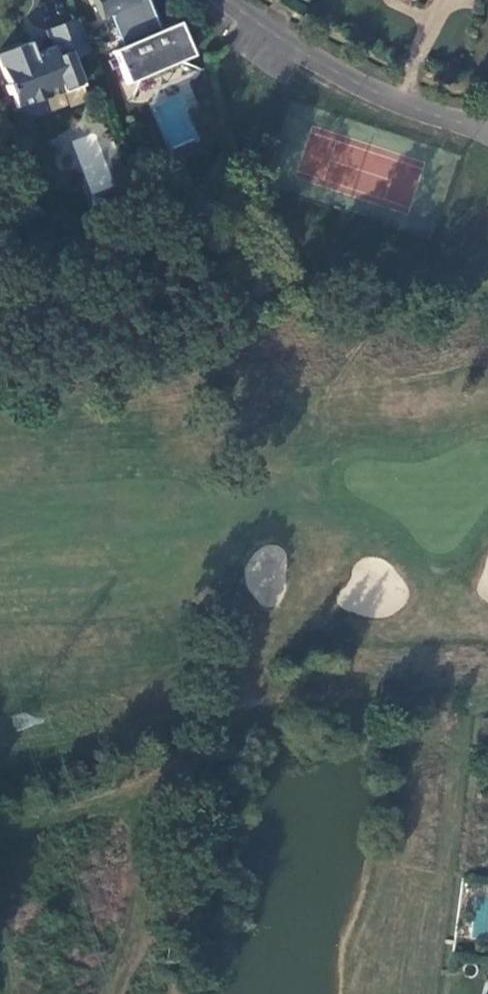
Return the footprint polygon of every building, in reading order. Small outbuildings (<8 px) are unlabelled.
[(127,85),(192,56),(178,23),(152,34),(137,0),(94,0),(101,18),(114,13),(127,45),(113,51),(127,85)] [(78,18),(45,31),(51,47),(33,54),(29,42),(0,53),(0,65),(7,85),(5,86),(9,95),(11,94),(16,108),(32,102),(33,103),(44,98),(44,97),(62,90),(63,93),(82,86),(72,59),(91,52),(78,18)] [(70,141),(91,193),(115,184),(94,132),(70,141)]
